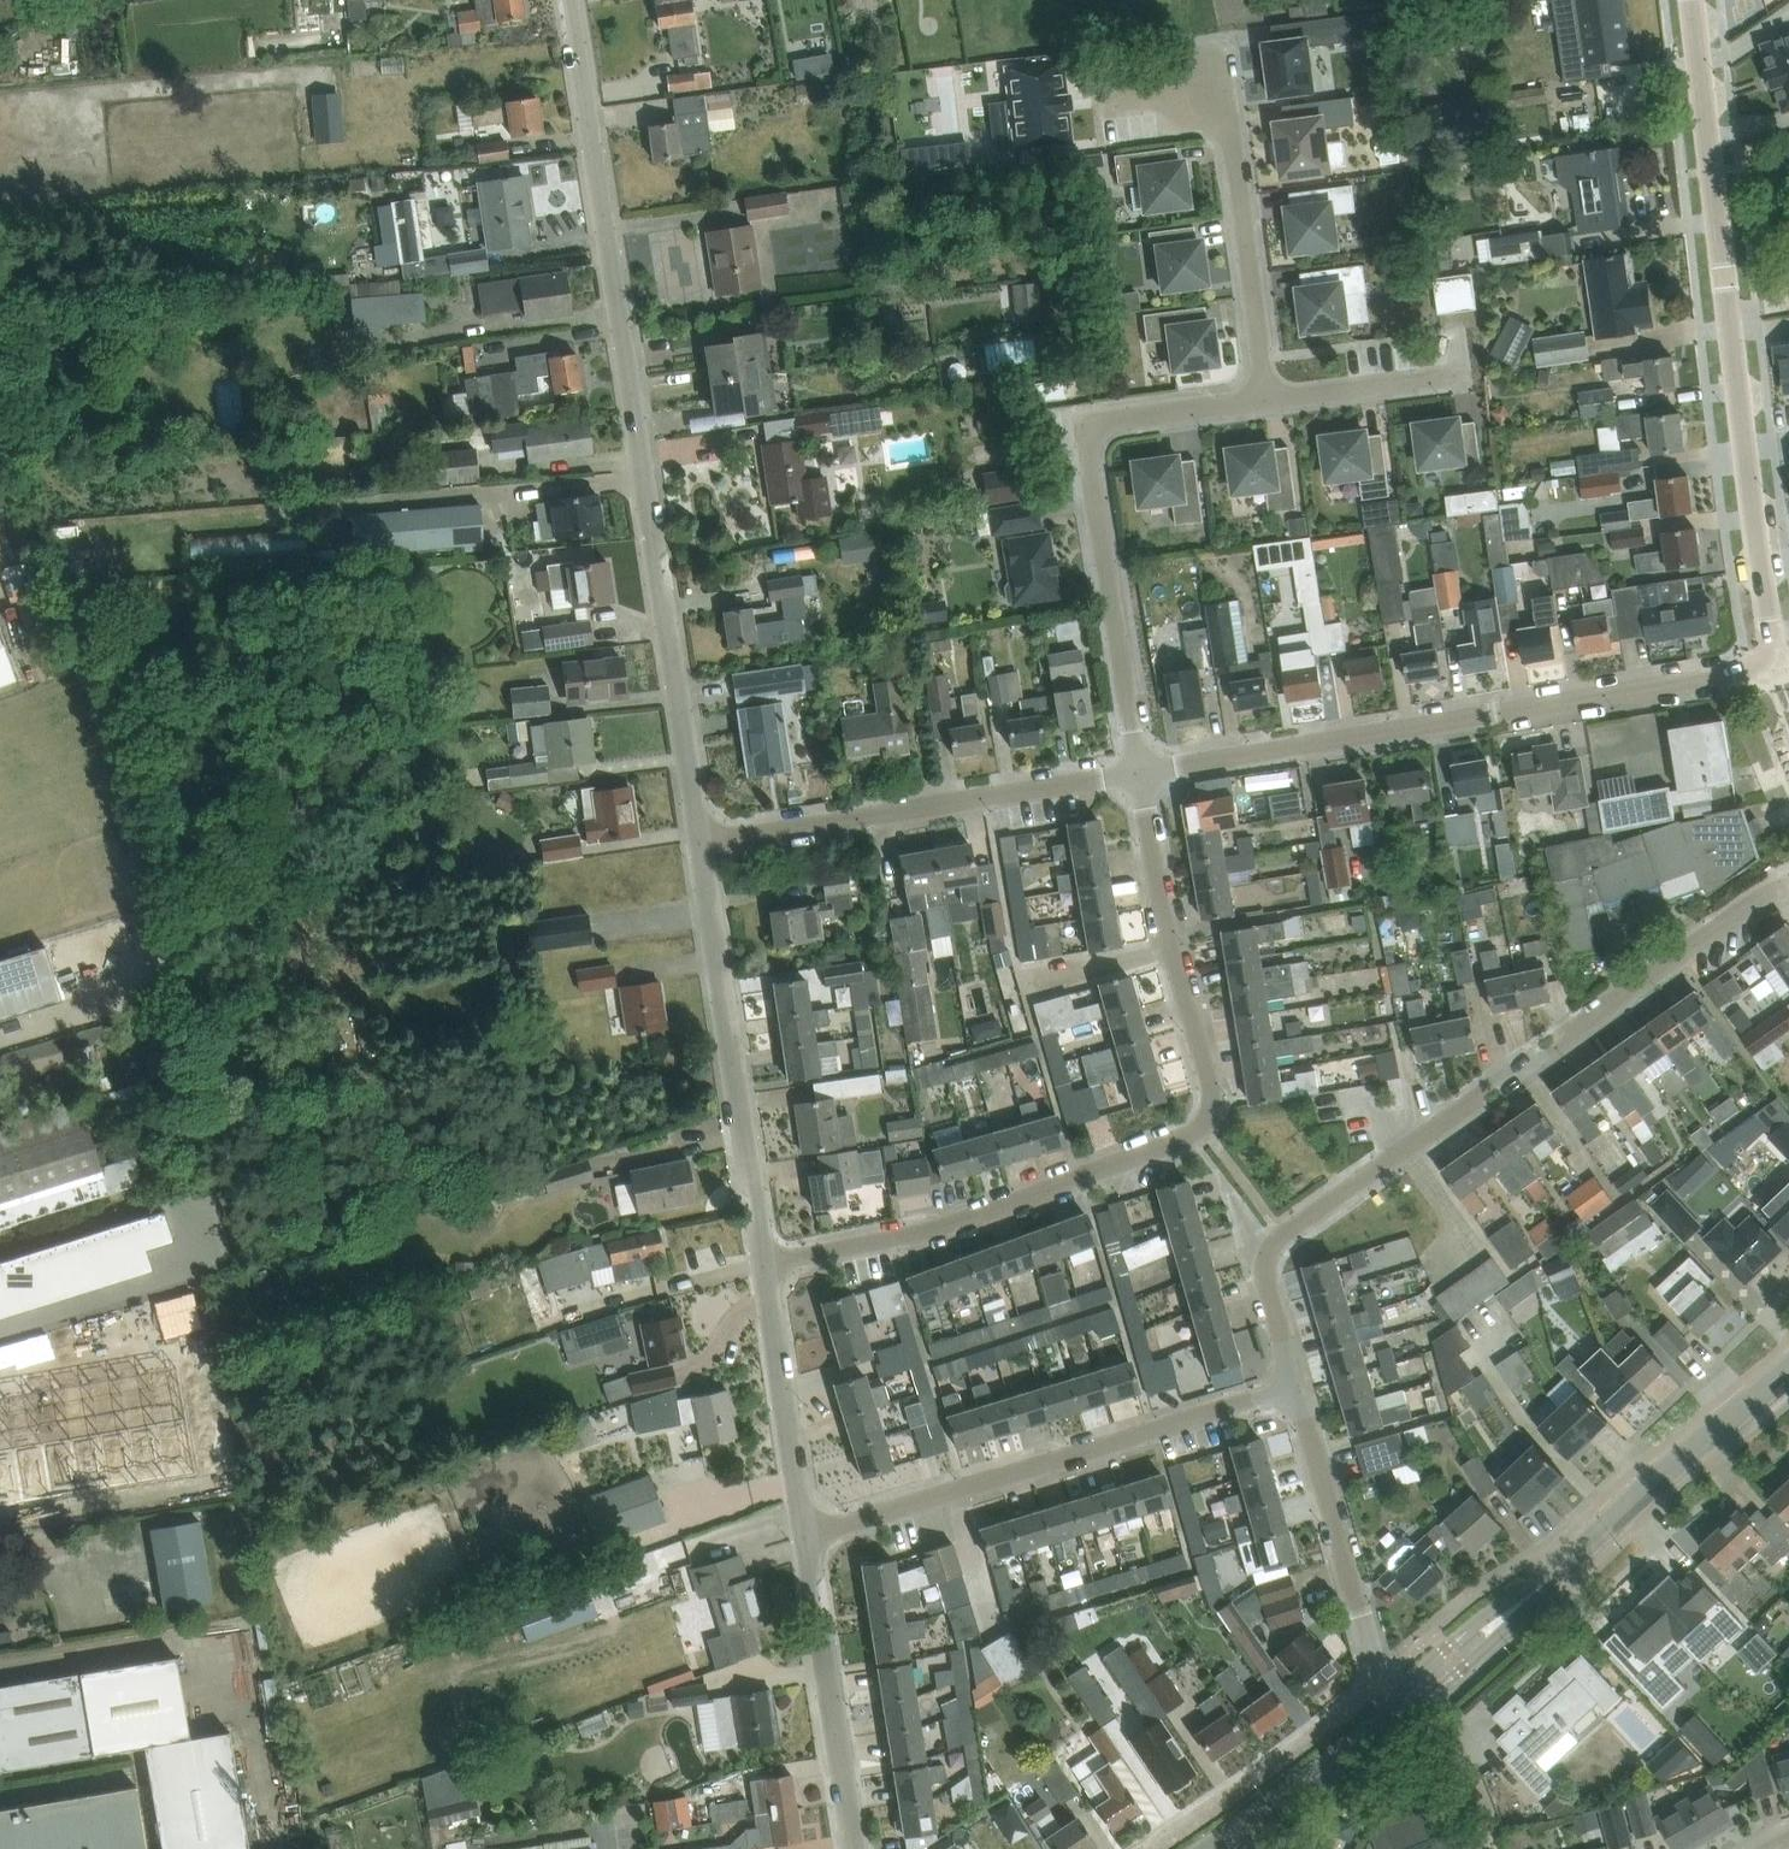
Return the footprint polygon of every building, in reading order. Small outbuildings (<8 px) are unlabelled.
[(349,21),(366,19),(364,1),(364,0),(347,0),(349,21)] [(482,41),(480,25),(525,18),(522,0),(475,0),(476,10),(457,13),(460,31),(447,33),(449,46),(482,41)] [(697,55),(698,55),(690,0),(656,0),(660,28),(668,26),(673,58),(697,55)] [(1567,78),(1562,79),(1563,82),(1613,74),(1610,59),(1629,56),(1620,0),(1555,0),(1567,78)] [(1274,42),(1265,43),(1272,97),(1315,92),(1309,47),(1352,41),(1348,15),(1272,25),(1274,42)] [(1766,46),(1786,108),(1788,107),(1788,39),(1766,46)] [(830,53),(792,61),(796,80),(834,72),(830,53)] [(1011,101),(991,103),(997,150),(1017,147),(1069,141),(1066,111),(1064,95),(1060,62),(1007,68),(1011,101)] [(670,91),(694,89),(713,87),(710,71),(668,76),(670,91)] [(819,84),(795,86),(796,100),(820,98),(819,84)] [(1546,86),(1506,91),(1508,106),(1548,100),(1546,86)] [(729,91),(705,94),(704,93),(672,98),(675,123),(649,127),(654,160),(686,155),(712,151),(710,131),(735,128),(732,106),(731,106),(729,91)] [(340,93),(311,95),(315,142),(343,140),(340,93)] [(509,121),(512,137),(542,133),(537,97),(472,107),(475,126),(509,121)] [(1331,171),(1325,129),(1356,125),(1352,97),(1283,106),(1285,121),(1276,123),(1283,178),(1331,171)] [(1489,101),(1431,109),(1437,149),(1495,140),(1489,101)] [(1400,160),(1398,133),(1379,135),(1379,143),(1377,146),(1378,154),(1382,156),(1383,163),(1400,160)] [(476,145),(479,164),(507,160),(504,141),(476,145)] [(901,152),(904,176),(971,168),(968,144),(901,152)] [(1184,179),(1183,166),(1182,162),(1178,163),(1176,147),(1114,155),(1118,183),(1141,179),(1145,211),(1189,205),(1186,179),(1184,179)] [(1586,231),(1628,225),(1616,149),(1558,158),(1562,182),(1578,180),(1586,231)] [(384,176),(371,177),(372,192),(385,191),(384,176)] [(367,177),(348,179),(349,192),(368,191),(367,177)] [(508,177),(503,178),(503,180),(476,184),(486,249),(530,243),(526,221),(532,220),(525,177),(509,179),(508,177)] [(1457,181),(1431,184),(1433,206),(1459,204),(1457,181)] [(1292,208),(1290,209),(1288,209),(1291,226),(1289,226),(1293,252),(1337,246),(1333,215),(1356,212),(1353,185),(1290,193),(1292,208)] [(749,219),(787,212),(784,193),(746,199),(749,219)] [(392,206),(377,208),(383,245),(397,243),(400,263),(403,279),(424,276),(450,272),(450,274),(483,269),(488,268),(485,248),(480,249),(447,254),(424,257),(414,197),(391,201),(392,206)] [(717,294),(761,287),(751,226),(707,233),(717,294)] [(1196,242),(1194,226),(1148,232),(1150,250),(1157,249),(1163,290),(1207,284),(1204,258),(1202,259),(1200,241),(1196,242)] [(1572,252),(1569,231),(1543,234),(1542,229),(1488,237),(1492,264),(1572,252)] [(1446,239),(1427,241),(1430,270),(1449,268),(1446,239)] [(1651,324),(1648,300),(1645,283),(1633,285),(1628,255),(1615,257),(1615,255),(1587,260),(1599,336),(1639,330),(1639,326),(1651,324)] [(1303,288),(1301,289),(1299,289),(1301,307),(1300,307),(1304,332),(1348,326),(1344,295),(1367,292),(1363,265),(1301,273),(1303,288)] [(524,307),(526,320),(571,313),(564,272),(480,285),(484,314),(524,307)] [(1434,279),(1439,314),(1477,309),(1472,274),(1434,279)] [(279,279),(258,281),(259,291),(280,289),(280,292),(290,291),(289,279),(279,280),(279,279)] [(400,281),(348,286),(349,299),(354,346),(382,344),(380,326),(425,321),(422,292),(401,294),(400,281)] [(1038,283),(1013,285),(1015,303),(1039,300),(1038,283)] [(1207,322),(1205,306),(1143,315),(1146,342),(1169,339),(1174,370),(1218,364),(1215,338),(1213,339),(1211,321),(1207,322)] [(1491,353),(1516,366),(1537,327),(1511,315),(1491,353)] [(998,332),(1000,361),(1031,359),(1029,329),(998,332)] [(733,337),(734,342),(706,347),(711,381),(763,373),(757,333),(733,337)] [(1539,364),(1587,357),(1583,333),(1536,341),(1539,364)] [(472,345),(461,346),(463,360),(473,359),(472,345)] [(1780,347),(1773,347),(1775,361),(1782,360),(1782,362),(1783,362),(1787,392),(1788,392),(1788,345),(1780,347)] [(515,357),(517,369),(509,371),(509,372),(465,379),(472,422),(519,414),(516,394),(538,391),(536,376),(552,374),(555,394),(582,389),(576,353),(550,357),(549,352),(515,357)] [(1673,357),(1647,360),(1646,354),(1603,359),(1606,381),(1647,375),(1650,393),(1677,389),(1673,357)] [(1540,370),(1537,387),(1548,388),(1551,371),(1540,370)] [(763,373),(711,381),(716,414),(744,409),(745,415),(769,411),(763,373)] [(1030,384),(1033,403),(1066,398),(1064,379),(1030,384)] [(387,384),(365,387),(367,404),(389,400),(387,384)] [(1613,387),(1579,391),(1582,416),(1617,411),(1613,387)] [(830,412),(833,436),(882,429),(878,405),(830,412)] [(827,411),(796,415),(799,435),(830,430),(827,411)] [(1680,413),(1649,418),(1649,411),(1616,416),(1619,440),(1650,436),(1652,454),(1685,449),(1680,413)] [(1463,462),(1464,469),(1481,467),(1475,421),(1460,423),(1459,419),(1442,421),(1442,420),(1416,423),(1422,468),(1463,462)] [(525,423),(491,428),(494,452),(526,448),(528,462),(592,453),(587,420),(526,429),(525,423)] [(1360,476),(1363,499),(1390,496),(1382,434),(1367,436),(1366,432),(1349,434),(1349,433),(1323,436),(1329,480),(1360,476)] [(361,434),(346,435),(346,436),(347,446),(347,454),(363,453),(361,434)] [(786,442),(762,445),(771,503),(791,499),(792,501),(797,501),(800,521),(830,516),(824,477),(806,479),(800,440),(786,442)] [(1236,493),(1267,489),(1270,512),(1297,508),(1289,446),(1273,448),(1273,444),(1255,447),(1255,445),(1230,449),(1236,493)] [(1581,475),(1614,470),(1640,467),(1637,447),(1578,456),(1581,475)] [(434,452),(437,483),(479,479),(475,448),(434,452)] [(1162,458),(1136,461),(1142,506),(1174,501),(1177,524),(1204,521),(1196,459),(1180,461),(1180,458),(1180,457),(1176,457),(1162,459),(1162,458)] [(1545,467),(1531,468),(1533,482),(1546,480),(1545,467)] [(1022,468),(982,475),(987,505),(1027,498),(1022,468)] [(1619,473),(1582,478),(1585,500),(1622,495),(1619,473)] [(1660,497),(1628,502),(1631,520),(1694,511),(1689,475),(1657,480),(1660,497)] [(1448,515),(1499,509),(1497,489),(1446,496),(1448,515)] [(597,494),(545,502),(535,503),(538,521),(553,518),(556,538),(603,531),(597,494)] [(1500,504),(1506,542),(1534,538),(1529,500),(1500,504)] [(1422,501),(1405,503),(1408,521),(1425,519),(1422,501)] [(992,534),(1040,526),(1036,502),(989,510),(992,534)] [(376,513),(376,515),(349,517),(351,532),(347,532),(349,554),(380,551),(380,552),(483,543),(480,504),(376,513)] [(1396,523),(1369,527),(1385,624),(1406,620),(1399,580),(1405,578),(1396,523)] [(309,563),(308,553),(307,526),(190,535),(192,561),(192,571),(309,563)] [(1643,526),(1611,531),(1614,547),(1646,543),(1643,526)] [(1666,550),(1635,554),(1638,573),(1701,564),(1696,528),(1664,533),(1666,550)] [(1447,530),(1431,532),(1433,544),(1448,541),(1447,530)] [(1007,600),(1013,604),(1058,596),(1055,572),(1057,572),(1057,570),(1054,571),(1052,559),(1055,559),(1055,557),(1052,558),(1048,533),(1003,540),(1010,581),(1004,586),(1007,600)] [(880,534),(837,541),(842,569),(885,563),(880,534)] [(1311,535),(1291,538),(1295,564),(1301,604),(1305,604),(1322,601),(1311,535)] [(1555,541),(1537,544),(1539,557),(1549,556),(1558,554),(1555,541)] [(1554,589),(1608,580),(1586,550),(1558,554),(1549,556),(1554,589)] [(1510,565),(1494,568),(1499,598),(1500,602),(1517,599),(1519,599),(1516,578),(1531,576),(1529,560),(1509,563),(1510,565)] [(539,591),(550,589),(553,609),(613,600),(608,562),(573,567),(573,561),(546,565),(547,570),(536,571),(539,591)] [(1434,572),(1439,604),(1440,611),(1464,607),(1458,568),(1434,572)] [(805,638),(802,617),(807,616),(803,595),(804,594),(801,575),(767,580),(770,599),(784,597),(787,618),(785,619),(753,623),(750,608),(724,612),(729,645),(755,641),(756,647),(789,642),(789,640),(805,638)] [(1640,583),(1612,588),(1612,589),(1614,597),(1615,604),(1620,639),(1648,635),(1649,641),(1711,631),(1710,621),(1714,617),(1712,604),(1706,602),(1704,590),(1689,592),(1688,585),(1687,578),(1686,576),(1658,581),(1662,605),(1645,608),(1640,583)] [(1702,576),(1687,578),(1688,585),(1703,582),(1702,576)] [(1334,594),(1323,596),(1326,619),(1338,617),(1334,594)] [(1538,626),(1520,629),(1526,662),(1555,657),(1550,626),(1559,624),(1556,600),(1555,594),(1534,598),(1538,626)] [(1584,602),(1586,618),(1575,620),(1580,653),(1612,647),(1611,641),(1620,639),(1614,597),(1584,602)] [(1466,672),(1498,666),(1494,641),(1504,639),(1503,633),(1497,598),(1472,602),(1479,642),(1461,645),(1466,672)] [(1275,676),(1272,657),(1271,651),(1260,652),(1261,659),(1251,661),(1240,599),(1206,605),(1216,667),(1231,665),(1238,709),(1270,704),(1266,678),(1275,676)] [(1322,601),(1305,604),(1309,627),(1309,631),(1313,655),(1317,655),(1330,653),(1325,624),(1322,601)] [(1409,681),(1441,676),(1437,650),(1447,649),(1440,611),(1439,604),(1414,608),(1421,651),(1404,654),(1409,681)] [(592,642),(589,621),(543,627),(546,649),(592,642)] [(1342,621),(1325,624),(1330,653),(1347,650),(1342,621)] [(1191,670),(1168,674),(1171,693),(1175,719),(1208,714),(1203,687),(1200,668),(1211,666),(1206,637),(1208,637),(1206,626),(1184,630),(1191,670)] [(1309,631),(1279,636),(1284,668),(1286,677),(1290,700),(1323,695),(1319,671),(1318,663),(1317,655),(1313,655),(1309,631)] [(16,679),(0,636),(0,685),(16,679)] [(951,638),(920,643),(931,711),(952,707),(946,672),(935,673),(932,651),(952,648),(951,638)] [(1384,685),(1380,661),(1378,644),(1360,647),(1362,659),(1347,661),(1351,690),(1384,685)] [(1060,729),(1061,729),(1061,727),(1073,725),(1073,727),(1092,723),(1086,688),(1072,690),(1070,674),(1083,671),(1080,650),(1048,655),(1060,729)] [(567,694),(586,692),(587,698),(626,694),(622,658),(564,664),(567,694)] [(805,689),(802,665),(733,676),(737,700),(805,689)] [(1038,665),(1011,666),(1012,694),(1038,693),(1038,665)] [(1005,671),(989,673),(993,703),(1010,701),(1005,671)] [(847,756),(869,752),(882,750),(883,757),(887,756),(887,754),(908,751),(897,680),(874,684),(879,714),(842,720),(847,756)] [(513,716),(551,712),(548,686),(510,690),(513,716)] [(985,751),(981,727),(976,692),(960,694),(966,726),(949,729),(954,756),(985,751)] [(1023,717),(1006,720),(1011,746),(1043,742),(1039,718),(1048,716),(1045,696),(1020,700),(1023,717)] [(739,710),(742,733),(749,775),(771,772),(772,774),(776,773),(776,771),(791,769),(781,703),(739,710)] [(530,725),(532,735),(535,761),(509,764),(509,765),(486,767),(488,787),(546,779),(545,767),(594,761),(588,718),(530,725)] [(1733,782),(1723,720),(1670,729),(1680,791),(1733,782)] [(525,721),(506,723),(509,743),(528,741),(525,721)] [(1558,809),(1588,804),(1580,758),(1560,761),(1558,748),(1515,755),(1522,795),(1554,789),(1558,809)] [(1493,789),(1488,759),(1455,765),(1460,795),(1478,792),(1481,812),(1494,809),(1498,836),(1510,835),(1502,788),(1493,789)] [(1416,824),(1435,820),(1431,798),(1427,769),(1390,776),(1395,804),(1413,801),(1416,824)] [(1357,844),(1374,841),(1365,780),(1364,780),(1364,783),(1351,785),(1350,782),(1327,786),(1334,827),(1354,824),(1357,844)] [(1601,799),(1600,799),(1602,813),(1606,832),(1676,819),(1674,809),(1673,805),(1671,791),(1670,786),(1639,792),(1601,799)] [(637,834),(637,832),(633,807),(630,787),(595,793),(594,787),(581,789),(588,841),(613,837),(614,839),(618,838),(617,837),(637,834)] [(502,790),(494,805),(512,814),(519,799),(502,790)] [(1299,790),(1270,795),(1273,818),(1303,813),(1299,790)] [(826,791),(817,793),(818,802),(828,801),(826,791)] [(1190,834),(1222,829),(1241,825),(1235,796),(1185,804),(1190,834)] [(1706,813),(1707,816),(1681,821),(1680,819),(1615,842),(1612,832),(1606,833),(1592,836),(1549,846),(1572,956),(1596,951),(1586,905),(1603,899),(1605,902),(1660,882),(1667,901),(1704,888),(1708,894),(1761,858),(1753,837),(1759,832),(1751,821),(1748,824),(1743,807),(1706,813)] [(1480,839),(1476,811),(1444,816),(1449,845),(1480,839)] [(1602,813),(1588,816),(1592,835),(1592,836),(1606,833),(1606,832),(1602,813)] [(1054,859),(1056,859),(1072,856),(1104,851),(1099,820),(1067,825),(1070,842),(1052,845),(1054,859)] [(1410,854),(1405,825),(1386,828),(1391,858),(1410,854)] [(1222,829),(1190,834),(1194,862),(1226,857),(1222,829)] [(1005,868),(1019,866),(1014,834),(1000,837),(1005,868)] [(1031,834),(1016,837),(1019,853),(1034,850),(1031,834)] [(545,860),(581,854),(578,835),(542,840),(545,860)] [(1253,835),(1237,837),(1240,855),(1256,852),(1253,835)] [(1321,841),(1306,843),(1308,856),(1324,854),(1323,850),(1321,841)] [(944,905),(948,904),(979,899),(969,843),(933,850),(944,905)] [(1353,897),(1344,846),(1323,850),(1324,854),(1329,886),(1330,886),(1332,900),(1353,897)] [(948,904),(944,905),(933,850),(899,856),(910,911),(925,908),(934,957),(953,954),(950,935),(953,934),(948,904)] [(1075,872),(1057,875),(1059,890),(1078,887),(1109,881),(1104,851),(1072,856),(1075,872)] [(1226,857),(1194,862),(1199,890),(1231,885),(1229,872),(1258,867),(1256,852),(1240,855),(1226,857)] [(1513,860),(1500,862),(1503,880),(1516,878),(1513,860)] [(1005,868),(1011,899),(1024,896),(1019,866),(1005,868)] [(1318,870),(1308,871),(1310,887),(1320,886),(1318,870)] [(820,917),(853,912),(851,896),(847,872),(822,876),(826,903),(771,911),(776,946),(823,939),(820,917)] [(1463,879),(1454,880),(1455,894),(1465,893),(1463,879)] [(1114,912),(1109,881),(1078,887),(1083,918),(1114,912)] [(1236,914),(1231,885),(1199,890),(1204,920),(1236,914)] [(1392,894),(1377,897),(1380,913),(1394,910),(1392,894)] [(1011,899),(1016,929),(1043,925),(1043,924),(1029,926),(1024,896),(1011,899)] [(1006,935),(1000,901),(981,905),(987,938),(989,938),(1003,935),(1006,935)] [(1083,918),(1089,949),(1089,950),(1120,945),(1114,912),(1083,918)] [(527,921),(531,950),(592,941),(589,913),(527,921)] [(892,953),(900,998),(904,1022),(906,1041),(937,1037),(925,960),(929,960),(920,913),(889,919),(895,952),(892,953)] [(1287,936),(1285,921),(1224,931),(1229,961),(1261,955),(1259,941),(1287,936)] [(1057,922),(1043,925),(1016,929),(1021,962),(1035,959),(1035,958),(1063,953),(1057,922)] [(1788,959),(1788,926),(1787,923),(1761,942),(1768,952),(1760,958),(1769,971),(1777,966),(1778,967),(1788,959)] [(1005,949),(1003,935),(989,938),(992,952),(998,951),(1005,949)] [(1470,948),(1468,940),(1451,943),(1460,984),(1476,981),(1469,948),(1470,948)] [(62,1000),(45,946),(0,959),(0,1020),(62,1000)] [(1495,1011),(1524,1005),(1517,974),(1504,976),(1498,948),(1482,952),(1495,1011)] [(1009,950),(992,955),(996,969),(1013,964),(1009,950)] [(1263,966),(1261,955),(1229,961),(1234,989),(1311,977),(1311,976),(1309,960),(1292,963),(1292,962),(1263,966)] [(861,959),(823,966),(825,982),(826,985),(864,979),(861,959)] [(1389,963),(1394,991),(1395,996),(1414,993),(1407,959),(1389,963)] [(1778,967),(1788,982),(1788,959),(1778,967)] [(1389,963),(1381,964),(1387,992),(1394,991),(1389,963)] [(580,991),(615,986),(612,964),(577,970),(580,991)] [(850,982),(854,1005),(868,1003),(868,999),(879,997),(875,968),(864,970),(865,980),(850,982)] [(1517,974),(1524,1005),(1552,999),(1546,968),(1517,974)] [(1743,990),(1734,976),(1723,983),(1718,976),(1704,986),(1719,1007),(1743,990)] [(1103,1001),(1074,1009),(1078,1024),(1107,1016),(1138,1008),(1129,977),(1116,980),(1115,977),(1111,978),(1112,982),(1098,985),(1103,1001)] [(1311,977),(1234,989),(1238,1018),(1271,1012),(1268,999),(1297,994),(1297,993),(1313,990),(1313,986),(1311,977)] [(774,984),(779,1017),(811,1012),(810,1010),(807,985),(806,979),(805,979),(798,981),(774,984)] [(667,1027),(667,1025),(660,982),(620,988),(627,1033),(640,1031),(640,1033),(645,1033),(645,1030),(667,1027)] [(1442,1022),(1449,1054),(1478,1048),(1471,1016),(1472,1016),(1466,988),(1449,991),(1455,1020),(1442,1022)] [(1715,1018),(1710,1011),(1696,991),(1673,1008),(1692,1034),(1702,1027),(1724,1057),(1737,1048),(1715,1018)] [(1036,1003),(1033,1004),(1042,1034),(1056,1030),(1078,1024),(1074,1009),(1069,994),(1036,1003)] [(1419,1060),(1449,1054),(1442,1022),(1429,1025),(1424,997),(1407,1001),(1419,1060)] [(904,1022),(900,998),(885,1000),(889,1024),(904,1022)] [(854,1005),(858,1036),(873,1034),(868,1003),(854,1005)] [(1755,1022),(1742,1006),(1729,1016),(1742,1032),(1755,1022)] [(1753,1053),(1764,1070),(1787,1055),(1775,1038),(1788,1028),(1788,1006),(1742,1038),(1753,1053)] [(815,1042),(815,1041),(813,1026),(830,1023),(828,1007),(810,1010),(811,1012),(779,1017),(783,1047),(815,1042)] [(1147,1038),(1138,1008),(1107,1016),(1116,1046),(1147,1038)] [(1673,1008),(1649,1024),(1684,1074),(1698,1064),(1681,1042),(1692,1034),(1673,1008)] [(1238,1018),(1243,1046),(1275,1041),(1275,1039),(1271,1012),(1238,1018)] [(1308,1036),(1306,1018),(1287,1021),(1289,1036),(1290,1039),(1308,1036)] [(1649,1024),(1626,1041),(1645,1068),(1655,1060),(1668,1051),(1649,1024)] [(1065,1060),(1056,1030),(1042,1034),(1050,1064),(1065,1060)] [(861,1056),(863,1067),(877,1065),(873,1034),(858,1036),(861,1056)] [(1316,1049),(1313,1035),(1308,1036),(1290,1039),(1289,1036),(1275,1039),(1275,1041),(1243,1046),(1248,1075),(1280,1069),(1277,1055),(1316,1049)] [(783,1047),(788,1078),(820,1074),(820,1073),(838,1070),(836,1054),(838,1054),(836,1038),(815,1041),(815,1042),(783,1047)] [(1120,1061),(1096,1067),(1100,1082),(1124,1075),(1124,1076),(1155,1067),(1147,1038),(1116,1046),(1120,1061)] [(1035,1040),(1004,1049),(1008,1063),(1039,1054),(1035,1040)] [(1651,1125),(1659,1120),(1652,1110),(1656,1106),(1634,1075),(1645,1068),(1626,1041),(1602,1058),(1646,1119),(1651,1125)] [(1008,1063),(1004,1049),(973,1058),(978,1072),(1008,1063)] [(1377,1053),(1382,1080),(1401,1077),(1396,1049),(1377,1053)] [(861,1056),(852,1058),(854,1068),(863,1067),(861,1056)] [(943,1066),(947,1080),(957,1078),(978,1072),(973,1058),(943,1066)] [(1646,1119),(1602,1058),(1578,1075),(1597,1101),(1609,1093),(1634,1128),(1646,1119)] [(1073,1090),(1065,1060),(1050,1064),(1059,1095),(1073,1090)] [(912,1075),(912,1076),(917,1089),(947,1080),(943,1066),(912,1075)] [(1164,1098),(1155,1067),(1124,1076),(1133,1107),(1164,1098)] [(1282,1081),(1280,1069),(1248,1075),(1252,1104),(1320,1092),(1316,1068),(1297,1072),(1298,1078),(1282,1081)] [(841,1079),(844,1097),(882,1091),(879,1073),(841,1079)] [(1573,1119),(1573,1118),(1590,1141),(1603,1131),(1587,1109),(1597,1101),(1578,1075),(1554,1092),(1573,1119)] [(138,1101),(154,1096),(151,1083),(134,1087),(138,1101)] [(1100,1083),(1073,1090),(1059,1095),(1068,1126),(1097,1117),(1094,1106),(1106,1102),(1100,1083)] [(1741,1087),(1732,1094),(1742,1108),(1752,1101),(1741,1087)] [(125,1157),(100,1166),(87,1125),(106,1119),(99,1095),(0,1126),(0,1227),(143,1183),(134,1154),(125,1157)] [(1754,1114),(1772,1134),(1770,1137),(1788,1157),(1788,1122),(1787,1120),(1788,1118),(1788,1112),(1778,1097),(1754,1114)] [(832,1099),(820,1101),(796,1104),(803,1151),(839,1146),(839,1145),(856,1143),(852,1113),(835,1115),(832,1099)] [(1019,1103),(1025,1123),(1034,1154),(1064,1146),(1055,1114),(1041,1118),(1035,1099),(1019,1103)] [(1565,1141),(1538,1103),(1515,1120),(1533,1146),(1547,1137),(1556,1148),(1565,1141)] [(912,1116),(886,1121),(889,1139),(916,1135),(916,1134),(923,1133),(921,1116),(912,1118),(912,1116)] [(1539,1176),(1523,1154),(1533,1146),(1515,1120),(1491,1136),(1526,1186),(1539,1176)] [(1025,1123),(1011,1127),(994,1132),(1003,1163),(1034,1154),(1025,1123)] [(943,1180),(973,1172),(964,1140),(960,1125),(934,1132),(938,1148),(934,1149),(943,1180)] [(1703,1126),(1691,1135),(1702,1150),(1714,1141),(1703,1126)] [(1003,1163),(994,1132),(964,1140),(973,1172),(1003,1163)] [(1491,1136),(1467,1153),(1486,1180),(1497,1172),(1513,1195),(1526,1186),(1491,1136)] [(884,1145),(886,1159),(895,1157),(893,1143),(884,1145)] [(822,1172),(810,1174),(815,1210),(845,1205),(843,1189),(860,1186),(859,1173),(882,1170),(879,1146),(855,1149),(819,1155),(822,1172)] [(1442,1171),(1461,1197),(1486,1180),(1467,1153),(1442,1171)] [(588,1158),(543,1173),(548,1191),(594,1177),(588,1158)] [(638,1212),(696,1201),(688,1159),(630,1171),(638,1212)] [(892,1165),(893,1171),(898,1194),(931,1188),(926,1159),(892,1165)] [(1683,1172),(1671,1183),(1672,1184),(1684,1196),(1695,1185),(1683,1172)] [(1615,1200),(1596,1174),(1568,1194),(1581,1215),(1586,1220),(1615,1200)] [(1187,1181),(1156,1190),(1165,1221),(1196,1213),(1187,1181)] [(1761,1209),(1788,1239),(1788,1182),(1761,1209)] [(1651,1188),(1642,1197),(1651,1207),(1653,1205),(1661,1198),(1651,1188)] [(1701,1225),(1668,1190),(1661,1198),(1653,1205),(1686,1240),(1701,1225)] [(1639,1199),(1591,1233),(1607,1255),(1627,1241),(1636,1253),(1639,1257),(1668,1236),(1656,1219),(1654,1221),(1639,1199)] [(1119,1237),(1110,1209),(1097,1212),(1105,1241),(1119,1237)] [(164,1210),(137,1219),(147,1250),(174,1242),(164,1210)] [(1085,1213),(1055,1224),(1066,1254),(1096,1243),(1085,1213)] [(1159,1234),(1123,1248),(1130,1268),(1173,1250),(1174,1251),(1205,1242),(1196,1213),(1165,1221),(1170,1236),(1161,1239),(1159,1234)] [(1591,1227),(1586,1220),(1581,1215),(1558,1230),(1557,1229),(1567,1244),(1591,1227)] [(1706,1238),(1746,1281),(1782,1248),(1751,1217),(1731,1236),(1720,1225),(1706,1238)] [(137,1219),(109,1228),(125,1280),(153,1271),(147,1250),(137,1219)] [(1536,1253),(1513,1220),(1489,1237),(1512,1269),(1536,1253)] [(1066,1254),(1055,1224),(1026,1234),(1037,1265),(1066,1254)] [(109,1228),(81,1236),(97,1288),(125,1280),(109,1228)] [(1567,1244),(1557,1229),(1537,1244),(1548,1258),(1567,1244)] [(538,1260),(516,1267),(533,1321),(548,1316),(556,1314),(548,1292),(546,1284),(590,1270),(591,1278),(593,1286),(616,1281),(628,1278),(651,1273),(648,1255),(664,1251),(659,1230),(635,1235),(600,1243),(580,1247),(538,1261),(538,1260)] [(1578,1262),(1600,1247),(1588,1231),(1568,1246),(1578,1262)] [(1026,1234),(996,1245),(1007,1276),(1037,1265),(1026,1234)] [(81,1236),(53,1245),(70,1297),(97,1288),(81,1236)] [(1119,1237),(1105,1241),(1114,1272),(1129,1268),(1130,1268),(1123,1248),(1120,1236),(1119,1237)] [(1213,1272),(1205,1242),(1174,1251),(1182,1280),(1213,1272)] [(53,1245),(26,1253),(42,1305),(70,1297),(53,1245)] [(978,1287),(979,1286),(1007,1276),(996,1245),(967,1256),(978,1287)] [(1364,1250),(1350,1254),(1355,1270),(1368,1266),(1368,1265),(1364,1250)] [(0,1262),(0,1268),(14,1314),(42,1305),(26,1253),(0,1262)] [(938,1266),(949,1297),(963,1292),(968,1305),(984,1299),(979,1286),(978,1287),(967,1256),(938,1266)] [(1510,1281),(1507,1277),(1493,1257),(1479,1266),(1496,1290),(1510,1281)] [(1305,1267),(1313,1296),(1345,1286),(1337,1258),(1305,1267)] [(1691,1258),(1667,1280),(1680,1293),(1670,1302),(1671,1303),(1701,1335),(1727,1310),(1710,1293),(1705,1287),(1712,1281),(1691,1258)] [(454,1261),(453,1276),(473,1277),(473,1262),(454,1261)] [(949,1297),(938,1266),(907,1278),(918,1309),(949,1297)] [(1479,1266),(1466,1276),(1483,1300),(1496,1290),(1479,1266)] [(14,1314),(0,1268),(0,1318),(14,1314)] [(1114,1272),(1122,1304),(1137,1300),(1129,1268),(1114,1272)] [(1052,1318),(1081,1308),(1076,1294),(1067,1297),(1058,1269),(1037,1276),(1052,1318)] [(1191,1311),(1222,1302),(1213,1272),(1182,1280),(1191,1311)] [(1045,1306),(1017,1315),(1022,1328),(1052,1318),(1037,1276),(1035,1277),(1045,1306)] [(1470,1309),(1483,1300),(1466,1276),(1453,1285),(1470,1309)] [(895,1281),(865,1290),(874,1321),(891,1316),(904,1312),(895,1281)] [(1362,1293),(1367,1309),(1380,1305),(1403,1298),(1398,1283),(1376,1290),(1362,1293)] [(1109,1284),(1088,1290),(1080,1293),(1085,1307),(1113,1298),(1109,1284)] [(1440,1299),(1441,1300),(1452,1315),(1455,1320),(1470,1309),(1453,1285),(1438,1296),(1440,1299)] [(1353,1314),(1353,1313),(1345,1286),(1313,1296),(1321,1323),(1353,1314)] [(1634,1309),(1621,1288),(1620,1286),(1603,1297),(1617,1319),(1634,1309)] [(1509,1288),(1497,1296),(1503,1303),(1514,1295),(1509,1288)] [(853,1294),(822,1303),(831,1334),(862,1325),(853,1294)] [(1440,1299),(1431,1306),(1441,1319),(1452,1315),(1441,1300),(1440,1299)] [(139,1321),(158,1328),(165,1307),(146,1300),(139,1321)] [(1130,1333),(1145,1329),(1137,1300),(1122,1304),(1130,1333)] [(1199,1341),(1230,1332),(1222,1302),(1191,1311),(1199,1341)] [(1371,1325),(1385,1321),(1380,1305),(1367,1309),(1353,1313),(1353,1314),(1321,1323),(1329,1351),(1361,1341),(1357,1328),(1370,1324),(1371,1325)] [(1110,1307),(1078,1317),(1082,1331),(1092,1328),(1092,1331),(1115,1324),(1110,1307)] [(599,1340),(625,1332),(623,1325),(625,1324),(624,1321),(622,1322),(619,1312),(559,1332),(570,1363),(602,1352),(599,1340)] [(899,1342),(872,1350),(876,1363),(915,1351),(904,1312),(891,1316),(899,1342)] [(987,1324),(992,1337),(1022,1328),(1017,1315),(987,1324)] [(685,1355),(677,1317),(641,1325),(649,1362),(685,1355)] [(1078,1317),(1048,1327),(1052,1341),(1053,1340),(1082,1331),(1078,1317)] [(1692,1344),(1669,1320),(1654,1334),(1677,1358),(1692,1344)] [(1457,1323),(1433,1339),(1437,1349),(1448,1396),(1462,1387),(1468,1395),(1488,1381),(1483,1372),(1476,1377),(1460,1352),(1471,1345),(1457,1323)] [(987,1324),(958,1334),(963,1347),(992,1337),(987,1324)] [(841,1365),(871,1356),(862,1325),(831,1334),(841,1365)] [(1048,1327),(1018,1337),(1023,1351),(1049,1342),(1059,1374),(1063,1372),(1053,1340),(1052,1341),(1048,1327)] [(1625,1328),(1606,1344),(1603,1347),(1622,1367),(1643,1389),(1665,1368),(1635,1336),(1633,1337),(1625,1328)] [(1138,1364),(1153,1359),(1145,1329),(1130,1333),(1138,1364)] [(1230,1332),(1199,1341),(1208,1372),(1239,1363),(1230,1332)] [(963,1347),(958,1334),(924,1345),(929,1358),(963,1347)] [(1018,1337),(992,1346),(996,1359),(998,1359),(1007,1356),(1023,1351),(1018,1337)] [(1337,1378),(1369,1369),(1361,1341),(1329,1351),(1337,1378)] [(1396,1361),(1391,1345),(1378,1349),(1383,1365),(1396,1361)] [(992,1346),(963,1355),(967,1369),(996,1359),(992,1346)] [(1603,1347),(1583,1365),(1571,1353),(1557,1366),(1587,1398),(1598,1388),(1619,1411),(1630,1401),(1635,1402),(1642,1395),(1641,1390),(1642,1390),(1643,1389),(1622,1367),(1603,1347)] [(1534,1375),(1518,1350),(1497,1364),(1513,1389),(1534,1375)] [(915,1351),(876,1363),(876,1364),(872,1365),(876,1378),(906,1369),(914,1394),(927,1390),(915,1351)] [(938,1379),(967,1369),(963,1355),(933,1365),(938,1379)] [(1154,1360),(1140,1364),(1146,1385),(1148,1394),(1163,1389),(1176,1386),(1179,1385),(1170,1355),(1154,1360)] [(1129,1360),(1099,1370),(1108,1401),(1138,1391),(1129,1360)] [(1383,1365),(1386,1379),(1400,1376),(1396,1361),(1383,1365)] [(674,1384),(670,1365),(626,1374),(632,1393),(635,1392),(674,1384)] [(183,1368),(159,1372),(168,1423),(192,1419),(186,1387),(183,1368)] [(1337,1378),(1345,1406),(1377,1397),(1373,1383),(1369,1369),(1337,1378)] [(1099,1370),(1068,1379),(1078,1410),(1108,1401),(1099,1370)] [(159,1372),(130,1377),(139,1428),(168,1423),(159,1372)] [(843,1415),(875,1406),(889,1402),(884,1384),(869,1388),(865,1375),(834,1385),(843,1415)] [(130,1377),(102,1382),(111,1433),(139,1428),(130,1377)] [(1048,1419),(1078,1410),(1068,1379),(1038,1388),(1048,1419)] [(993,1402),(987,1381),(971,1385),(978,1407),(979,1406),(988,1437),(1017,1428),(1008,1397),(993,1402)] [(102,1382),(73,1387),(82,1438),(111,1433),(102,1382)] [(73,1387),(45,1392),(54,1443),(82,1438),(73,1387)] [(696,1421),(700,1443),(737,1436),(736,1435),(734,1435),(729,1412),(732,1411),(727,1389),(691,1397),(691,1399),(678,1401),(676,1388),(630,1404),(635,1432),(696,1421)] [(1038,1388),(1008,1397),(1017,1428),(1048,1419),(1038,1388)] [(935,1419),(927,1390),(914,1394),(923,1423),(935,1419)] [(957,1447),(988,1437),(979,1406),(978,1407),(964,1411),(958,1390),(941,1395),(957,1447)] [(1345,1406),(1353,1434),(1385,1425),(1399,1421),(1413,1417),(1408,1402),(1405,1402),(1401,1390),(1377,1397),(1345,1406)] [(1579,1390),(1559,1409),(1589,1440),(1608,1421),(1579,1390)] [(45,1392),(16,1397),(25,1448),(54,1443),(45,1392)] [(0,1400),(0,1453),(25,1448),(16,1397),(0,1400)] [(843,1415),(852,1444),(883,1435),(875,1406),(843,1415)] [(1569,1458),(1589,1440),(1559,1409),(1540,1427),(1569,1458)] [(599,1440),(591,1418),(575,1424),(560,1429),(568,1452),(583,1446),(599,1440)] [(192,1419),(168,1423),(177,1475),(201,1471),(192,1419)] [(909,1428),(911,1435),(918,1458),(944,1451),(935,1419),(923,1423),(923,1424),(909,1428)] [(168,1423),(139,1428),(148,1480),(154,1479),(177,1475),(168,1423)] [(139,1428),(111,1433),(120,1485),(148,1480),(139,1428)] [(1356,1444),(1366,1476),(1395,1468),(1391,1453),(1405,1449),(1400,1431),(1356,1444)] [(111,1433),(82,1438),(92,1490),(120,1485),(111,1433)] [(893,1467),(883,1435),(852,1444),(862,1476),(893,1467)] [(1508,1454),(1516,1463),(1546,1494),(1565,1475),(1528,1436),(1508,1454)] [(82,1438),(54,1443),(63,1495),(92,1490),(82,1438)] [(1229,1447),(1236,1470),(1238,1478),(1269,1469),(1260,1438),(1229,1447)] [(54,1443),(25,1448),(35,1500),(63,1495),(54,1443)] [(0,1453),(0,1470),(6,1505),(35,1500),(25,1448),(0,1453)] [(1478,1454),(1465,1462),(1486,1493),(1498,1485),(1478,1454)] [(1168,1466),(1177,1496),(1190,1492),(1182,1462),(1168,1466)] [(1546,1494),(1516,1463),(1497,1481),(1526,1512),(1546,1494)] [(1278,1499),(1269,1469),(1238,1478),(1242,1491),(1224,1497),(1229,1512),(1247,1507),(1247,1508),(1278,1499)] [(1140,1514),(1141,1513),(1171,1504),(1161,1473),(1130,1483),(1140,1514)] [(649,1474),(627,1482),(580,1499),(597,1544),(666,1520),(649,1474)] [(1788,1481),(1769,1499),(1778,1509),(1768,1518),(1788,1540),(1788,1481)] [(1130,1483),(1101,1492),(1110,1523),(1127,1518),(1130,1527),(1144,1523),(1141,1513),(1140,1514),(1130,1483)] [(1101,1492),(1071,1501),(1080,1532),(1110,1523),(1101,1492)] [(1177,1496),(1185,1526),(1199,1522),(1190,1492),(1177,1496)] [(1474,1493),(1445,1519),(1440,1524),(1452,1554),(1465,1542),(1474,1551),(1477,1548),(1479,1550),(1487,1543),(1485,1541),(1503,1525),(1474,1493)] [(1286,1529),(1278,1499),(1247,1508),(1251,1522),(1234,1527),(1239,1543),(1286,1529)] [(1080,1532),(1071,1501),(1040,1510),(1050,1541),(1080,1532)] [(1720,1527),(1750,1560),(1761,1550),(1774,1565),(1788,1551),(1788,1540),(1768,1518),(1759,1508),(1748,1519),(1739,1509),(1720,1527)] [(1040,1510),(1011,1519),(1020,1550),(1050,1541),(1040,1510)] [(197,1518),(149,1526),(163,1609),(211,1602),(197,1518)] [(990,1560),(1020,1550),(1011,1519),(980,1528),(990,1560)] [(1185,1526),(1194,1556),(1207,1552),(1199,1522),(1185,1526)] [(1750,1560),(1720,1527),(1700,1546),(1709,1555),(1699,1565),(1720,1588),(1721,1587),(1730,1597),(1734,1601),(1754,1582),(1741,1569),(1750,1560)] [(1295,1560),(1286,1529),(1239,1543),(1247,1572),(1264,1567),(1265,1569),(1295,1560)] [(1392,1568),(1381,1578),(1395,1594),(1406,1584),(1420,1598),(1445,1575),(1431,1560),(1441,1550),(1427,1535),(1417,1544),(1416,1542),(1415,1543),(1411,1539),(1407,1537),(1403,1537),(1400,1538),(1386,1552),(1384,1555),(1384,1558),(1385,1562),(1391,1566),(1392,1568)] [(862,1566),(867,1596),(918,1588),(918,1587),(936,1581),(937,1585),(963,1577),(952,1542),(921,1552),(925,1564),(896,1574),(894,1560),(862,1566)] [(1198,1572),(1202,1587),(1203,1587),(1212,1613),(1216,1610),(1226,1603),(1211,1551),(1207,1552),(1194,1556),(1199,1572),(1198,1572)] [(1184,1552),(1154,1561),(1158,1575),(1189,1566),(1184,1552)] [(716,1562),(692,1569),(700,1596),(711,1593),(723,1633),(723,1634),(730,1632),(736,1656),(758,1650),(751,1626),(771,1620),(771,1619),(768,1619),(764,1604),(766,1603),(766,1602),(763,1602),(756,1578),(747,1581),(739,1555),(716,1562)] [(1158,1575),(1154,1561),(1124,1570),(1129,1584),(1158,1575)] [(1039,1611),(1030,1582),(1034,1597),(1025,1600),(1021,1585),(1012,1587),(1007,1564),(993,1567),(1003,1607),(1007,1621),(1039,1611)] [(1654,1588),(1642,1600),(1644,1601),(1675,1634),(1686,1646),(1693,1654),(1695,1656),(1699,1660),(1724,1637),(1726,1638),(1730,1642),(1746,1627),(1692,1569),(1677,1584),(1670,1576),(1670,1575),(1669,1574),(1654,1588)] [(1124,1570),(1095,1579),(1101,1601),(1102,1601),(1100,1593),(1122,1586),(1129,1584),(1124,1570)] [(1288,1573),(1258,1583),(1269,1627),(1302,1617),(1288,1573)] [(948,1609),(950,1615),(973,1607),(963,1577),(937,1585),(945,1610),(948,1609)] [(1045,1577),(1030,1582),(1039,1611),(1068,1602),(1064,1588),(1049,1593),(1045,1577)] [(1064,1588),(1068,1602),(1081,1598),(1083,1606),(1101,1601),(1095,1579),(1064,1588)] [(604,1583),(541,1607),(552,1638),(615,1617),(604,1583)] [(867,1596),(872,1627),(904,1622),(904,1621),(901,1607),(921,1605),(918,1588),(867,1596)] [(1272,1657),(1239,1610),(1231,1599),(1226,1603),(1216,1610),(1230,1630),(1228,1632),(1261,1676),(1275,1665),(1271,1658),(1272,1657)] [(1626,1640),(1612,1653),(1665,1709),(1687,1688),(1675,1675),(1672,1672),(1693,1654),(1686,1646),(1675,1634),(1644,1601),(1617,1626),(1615,1628),(1617,1630),(1626,1640)] [(963,1647),(962,1638),(981,1632),(973,1607),(950,1615),(957,1640),(958,1648),(963,1647)] [(904,1621),(904,1622),(872,1627),(877,1660),(909,1655),(906,1638),(925,1635),(923,1618),(904,1621)] [(1048,1619),(1033,1624),(1045,1641),(1059,1635),(1048,1619)] [(1275,1665),(1285,1678),(1293,1671),(1312,1693),(1313,1691),(1317,1695),(1330,1684),(1326,1680),(1340,1668),(1305,1629),(1292,1640),(1275,1654),(1272,1657),(1271,1658),(1275,1665)] [(1032,1666),(1011,1630),(981,1649),(1002,1684),(1032,1666)] [(0,1632),(0,1644),(11,1644),(10,1631),(0,1632)] [(1759,1632),(1746,1643),(1766,1664),(1778,1653),(1759,1632)] [(1146,1644),(1161,1669),(1174,1662),(1160,1637),(1146,1644)] [(1165,1672),(1163,1674),(1143,1644),(1128,1654),(1147,1684),(1164,1708),(1166,1712),(1184,1700),(1165,1672)] [(1194,1771),(1160,1721),(1167,1716),(1120,1646),(1103,1657),(1150,1726),(1131,1739),(1165,1790),(1170,1787),(1176,1790),(1190,1781),(1189,1774),(1194,1771)] [(950,1649),(955,1688),(970,1685),(964,1647),(963,1647),(958,1648),(950,1649)] [(1519,1693),(1494,1715),(1507,1730),(1497,1739),(1510,1753),(1505,1758),(1541,1797),(1557,1782),(1537,1760),(1570,1729),(1598,1703),(1605,1711),(1621,1696),(1599,1671),(1582,1653),(1528,1703),(1519,1693)] [(190,1737),(176,1655),(0,1684),(0,1769),(144,1745),(162,1848),(250,1848),(229,1731),(190,1737)] [(749,1656),(724,1663),(728,1676),(752,1668),(749,1656)] [(910,1663),(902,1665),(878,1668),(883,1699),(914,1694),(910,1663)] [(1116,1715),(1084,1665),(1069,1675),(1101,1725),(1103,1724),(1116,1715)] [(1215,1675),(1257,1733),(1287,1711),(1271,1690),(1256,1701),(1229,1665),(1215,1675)] [(671,1690),(674,1706),(707,1700),(705,1684),(671,1690)] [(973,1705),(970,1685),(955,1688),(957,1696),(941,1702),(947,1716),(959,1711),(973,1705)] [(779,1739),(775,1719),(771,1689),(747,1693),(731,1695),(714,1699),(722,1748),(779,1739)] [(888,1730),(919,1725),(914,1694),(883,1699),(888,1730)] [(1214,1695),(1200,1705),(1212,1723),(1196,1734),(1212,1758),(1243,1737),(1214,1695)] [(640,1700),(627,1702),(629,1715),(641,1714),(640,1700)] [(959,1711),(964,1740),(977,1734),(973,1705),(959,1711)] [(1096,1749),(1071,1766),(1081,1779),(1080,1780),(1097,1805),(1097,1806),(1103,1815),(1101,1817),(1103,1820),(1105,1819),(1112,1829),(1127,1819),(1131,1824),(1143,1816),(1139,1811),(1140,1810),(1109,1764),(1122,1756),(1103,1724),(1101,1725),(1088,1735),(1096,1749)] [(893,1763),(917,1759),(924,1758),(919,1725),(888,1730),(893,1763)] [(1707,1726),(1692,1741),(1713,1765),(1729,1750),(1707,1726)] [(964,1740),(969,1776),(982,1769),(977,1734),(964,1740)] [(1677,1736),(1647,1763),(1662,1779),(1702,1763),(1677,1736)] [(1775,1791),(1762,1747),(1746,1761),(1756,1796),(1775,1791)] [(1776,1757),(1779,1767),(1786,1791),(1788,1790),(1788,1753),(1776,1757)] [(1056,1760),(1039,1770),(1061,1803),(1077,1792),(1056,1760)] [(434,1766),(442,1798),(461,1793),(453,1762),(434,1766)] [(944,1763),(926,1766),(894,1771),(899,1802),(931,1797),(928,1782),(947,1779),(944,1763)] [(988,1805),(982,1769),(969,1776),(974,1807),(988,1805)] [(751,1780),(753,1797),(755,1813),(771,1810),(772,1811),(796,1807),(791,1774),(751,1780)] [(1718,1799),(1710,1785),(1658,1816),(1669,1834),(1677,1848),(1692,1848),(1705,1841),(1732,1825),(1730,1820),(1721,1803),(1722,1802),(1720,1798),(1718,1799)] [(0,1809),(0,1848),(147,1848),(136,1786),(0,1809)] [(1390,1848),(1443,1848),(1452,1845),(1448,1836),(1438,1841),(1423,1803),(1424,1802),(1423,1801),(1418,1803),(1411,1786),(1382,1797),(1389,1815),(1383,1817),(1391,1840),(1394,1847),(1390,1848)] [(685,1795),(653,1801),(658,1829),(668,1828),(690,1824),(685,1795)] [(1052,1845),(1055,1848),(1090,1848),(1096,1845),(1077,1817),(1063,1826),(1060,1822),(1042,1795),(1026,1805),(1044,1832),(1052,1845)] [(1646,1795),(1629,1800),(1639,1834),(1657,1829),(1646,1795)] [(715,1803),(718,1819),(751,1814),(747,1797),(715,1803)] [(931,1797),(899,1802),(904,1835),(906,1848),(920,1848),(937,1838),(931,1797)] [(1002,1825),(1017,1816),(1008,1802),(993,1812),(1002,1825)] [(1622,1804),(1602,1809),(1613,1848),(1633,1842),(1622,1804)] [(447,1807),(448,1830),(474,1829),(473,1806),(447,1807)] [(801,1841),(796,1807),(772,1811),(771,1810),(755,1813),(757,1826),(745,1828),(746,1840),(748,1848),(801,1841)] [(973,1848),(982,1848),(988,1845),(972,1821),(960,1829),(973,1848)] [(658,1829),(654,1830),(656,1844),(664,1843),(669,1835),(668,1828),(658,1829)] [(928,1847),(930,1848),(957,1848),(958,1848),(949,1834),(928,1847)] [(590,1835),(543,1842),(544,1848),(592,1848),(590,1835)]
